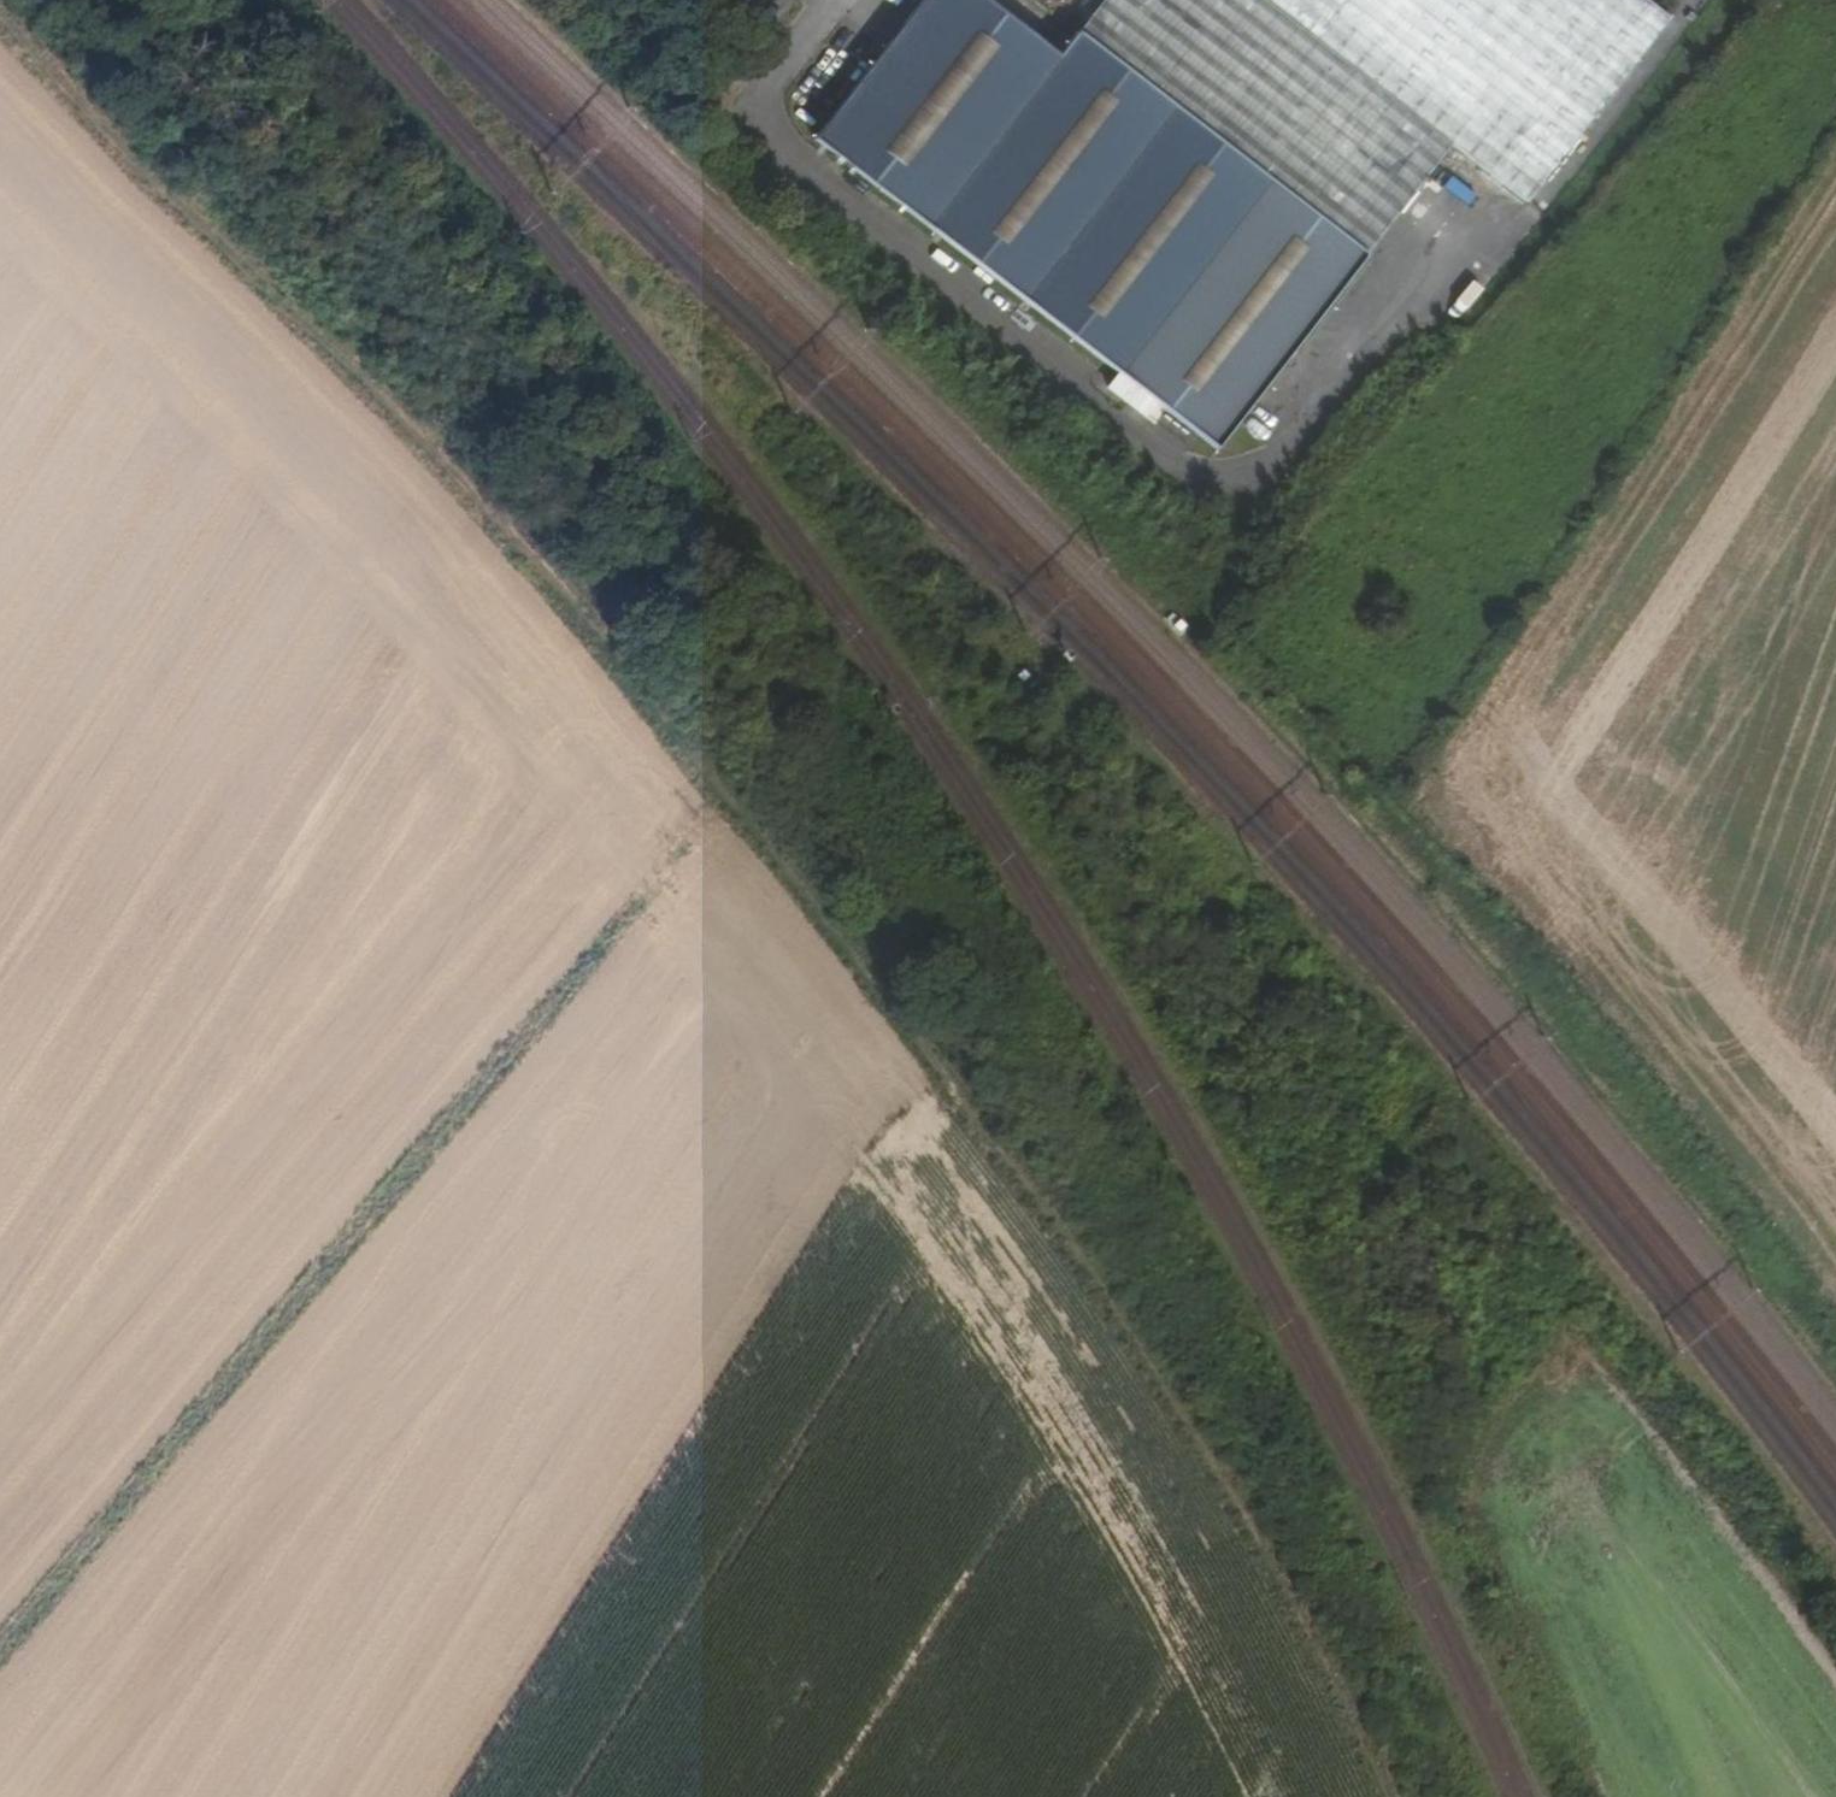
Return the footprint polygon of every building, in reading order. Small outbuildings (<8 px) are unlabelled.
[(1669,17),(1648,0),(1101,0),(1060,53),(990,0),(920,0),(816,133),(1120,370),(1112,380),(1148,409),(1157,397),(1220,445),(1367,253),(1369,248),(1450,142),(1526,201),(1669,17)]
